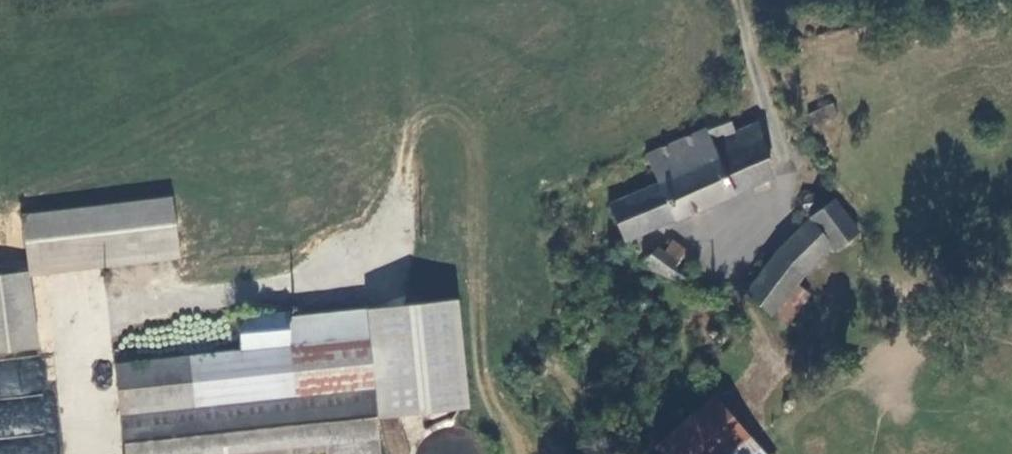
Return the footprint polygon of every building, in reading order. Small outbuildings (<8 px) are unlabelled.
[(738,111),(720,117),(700,126),(707,144),(745,130),(738,111)] [(700,126),(695,115),(631,141),(643,171),(597,190),(613,228),(757,169),(750,144),(745,130),(707,144),(700,126)] [(173,194),(19,211),(25,265),(178,249),(173,194)] [(804,206),(813,216),(820,209),(812,199),(804,206)] [(811,218),(829,243),(850,229),(829,201),(820,209),(813,216),(811,218)] [(811,218),(774,256),(765,267),(791,282),(829,243),(811,218)] [(640,239),(631,249),(640,257),(665,277),(674,265),(661,255),(671,243),(656,232),(647,243),(640,239)] [(772,309),(791,282),(765,267),(746,293),(772,309)] [(26,271),(0,273),(0,350),(34,347),(26,271)] [(788,319),(805,291),(791,282),(772,309),(788,319)] [(352,325),(350,300),(275,310),(278,333),(352,325)] [(278,333),(275,310),(275,303),(225,309),(225,311),(229,338),(278,333)] [(181,397),(358,380),(352,325),(278,333),(229,338),(100,353),(105,405),(181,397)] [(0,362),(0,453),(56,453),(48,358),(0,362)] [(358,380),(181,397),(105,405),(111,453),(123,453),(160,450),(161,453),(187,453),(186,447),(311,434),(313,453),(366,453),(358,380)] [(712,399),(657,447),(663,453),(760,453),(712,399)]
